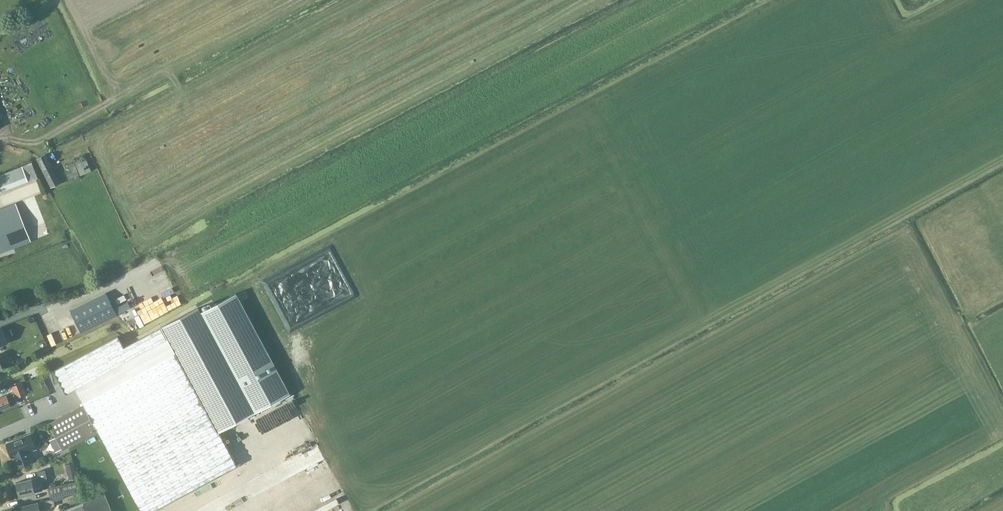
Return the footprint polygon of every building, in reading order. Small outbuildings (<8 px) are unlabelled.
[(51,188),(60,183),(46,154),(36,159),(51,188)] [(73,159),(76,165),(81,175),(91,170),(84,154),(73,159)] [(70,183),(81,178),(74,162),(63,167),(70,183)] [(28,181),(23,166),(0,175),(0,190),(1,192),(28,181)] [(16,203),(0,209),(0,253),(31,241),(16,203)] [(81,333),(117,315),(106,292),(70,310),(81,333)] [(241,302),(237,295),(236,294),(201,313),(200,313),(197,308),(163,326),(172,344),(176,352),(204,404),(210,415),(219,432),(255,413),(290,394),(241,302)] [(76,323),(65,326),(68,334),(78,331),(76,323)] [(7,343),(7,342),(15,338),(12,330),(4,333),(2,328),(0,329),(0,346),(7,343)] [(66,394),(75,389),(123,363),(128,361),(130,360),(128,356),(125,351),(118,336),(54,371),(64,389),(66,394)] [(75,389),(84,405),(98,431),(141,510),(153,510),(237,466),(219,432),(210,415),(204,404),(176,352),(137,373),(130,360),(128,361),(123,363),(75,389)] [(3,368),(1,364),(10,361),(7,353),(0,356),(0,369),(3,368)] [(11,406),(19,403),(17,398),(27,394),(22,382),(11,387),(13,392),(7,394),(0,397),(0,410),(11,406)] [(98,431),(84,405),(48,424),(63,450),(98,431)] [(18,468),(31,463),(27,452),(36,449),(30,434),(6,444),(7,445),(6,447),(7,449),(8,450),(12,458),(14,457),(18,468)] [(230,446),(239,442),(236,435),(227,440),(230,446)] [(69,479),(77,476),(72,462),(64,464),(69,479)] [(41,483),(48,481),(45,470),(37,472),(38,477),(32,479),(32,478),(15,482),(19,497),(36,493),(34,486),(41,484),(41,483)] [(65,483),(48,488),(50,499),(39,502),(38,502),(20,506),(22,510),(41,510),(55,507),(54,501),(65,499),(64,496),(80,492),(77,480),(76,481),(71,482),(65,483)] [(83,502),(66,509),(67,510),(87,510),(83,502)]
